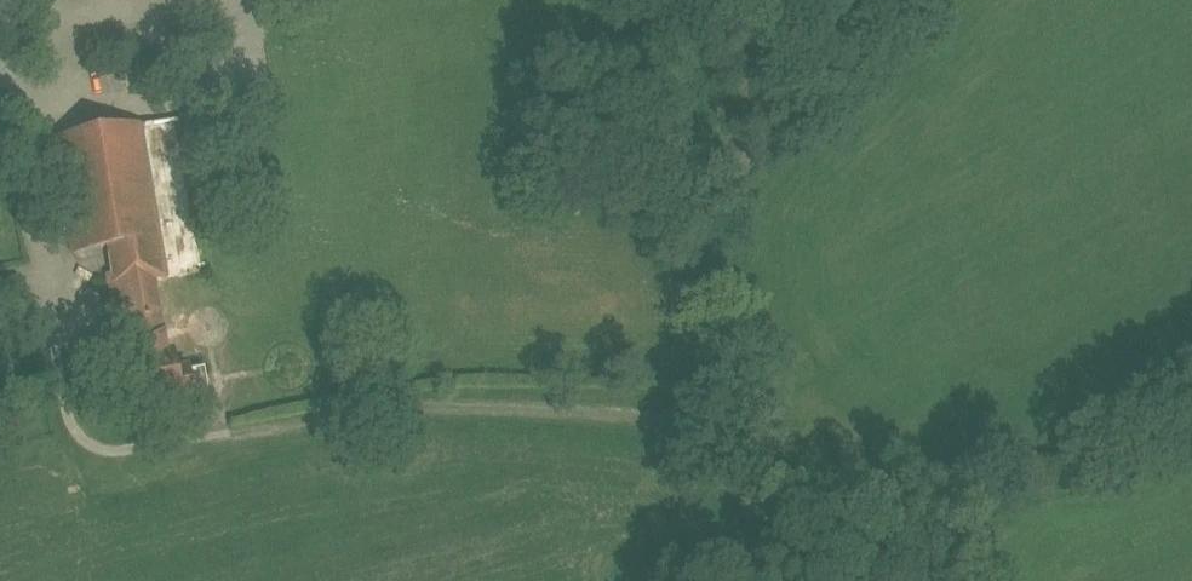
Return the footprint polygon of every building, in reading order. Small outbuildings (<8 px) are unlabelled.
[(119,0),(62,0),(64,10),(119,0)] [(140,134),(159,285),(199,280),(180,129),(140,134)] [(152,290),(159,289),(159,285),(140,134),(55,145),(70,257),(103,253),(108,295),(152,290)] [(161,362),(152,290),(108,295),(114,339),(118,368),(161,362)] [(170,361),(161,362),(118,368),(124,419),(190,411),(190,408),(203,406),(200,382),(187,383),(186,379),(173,381),(170,361)]
